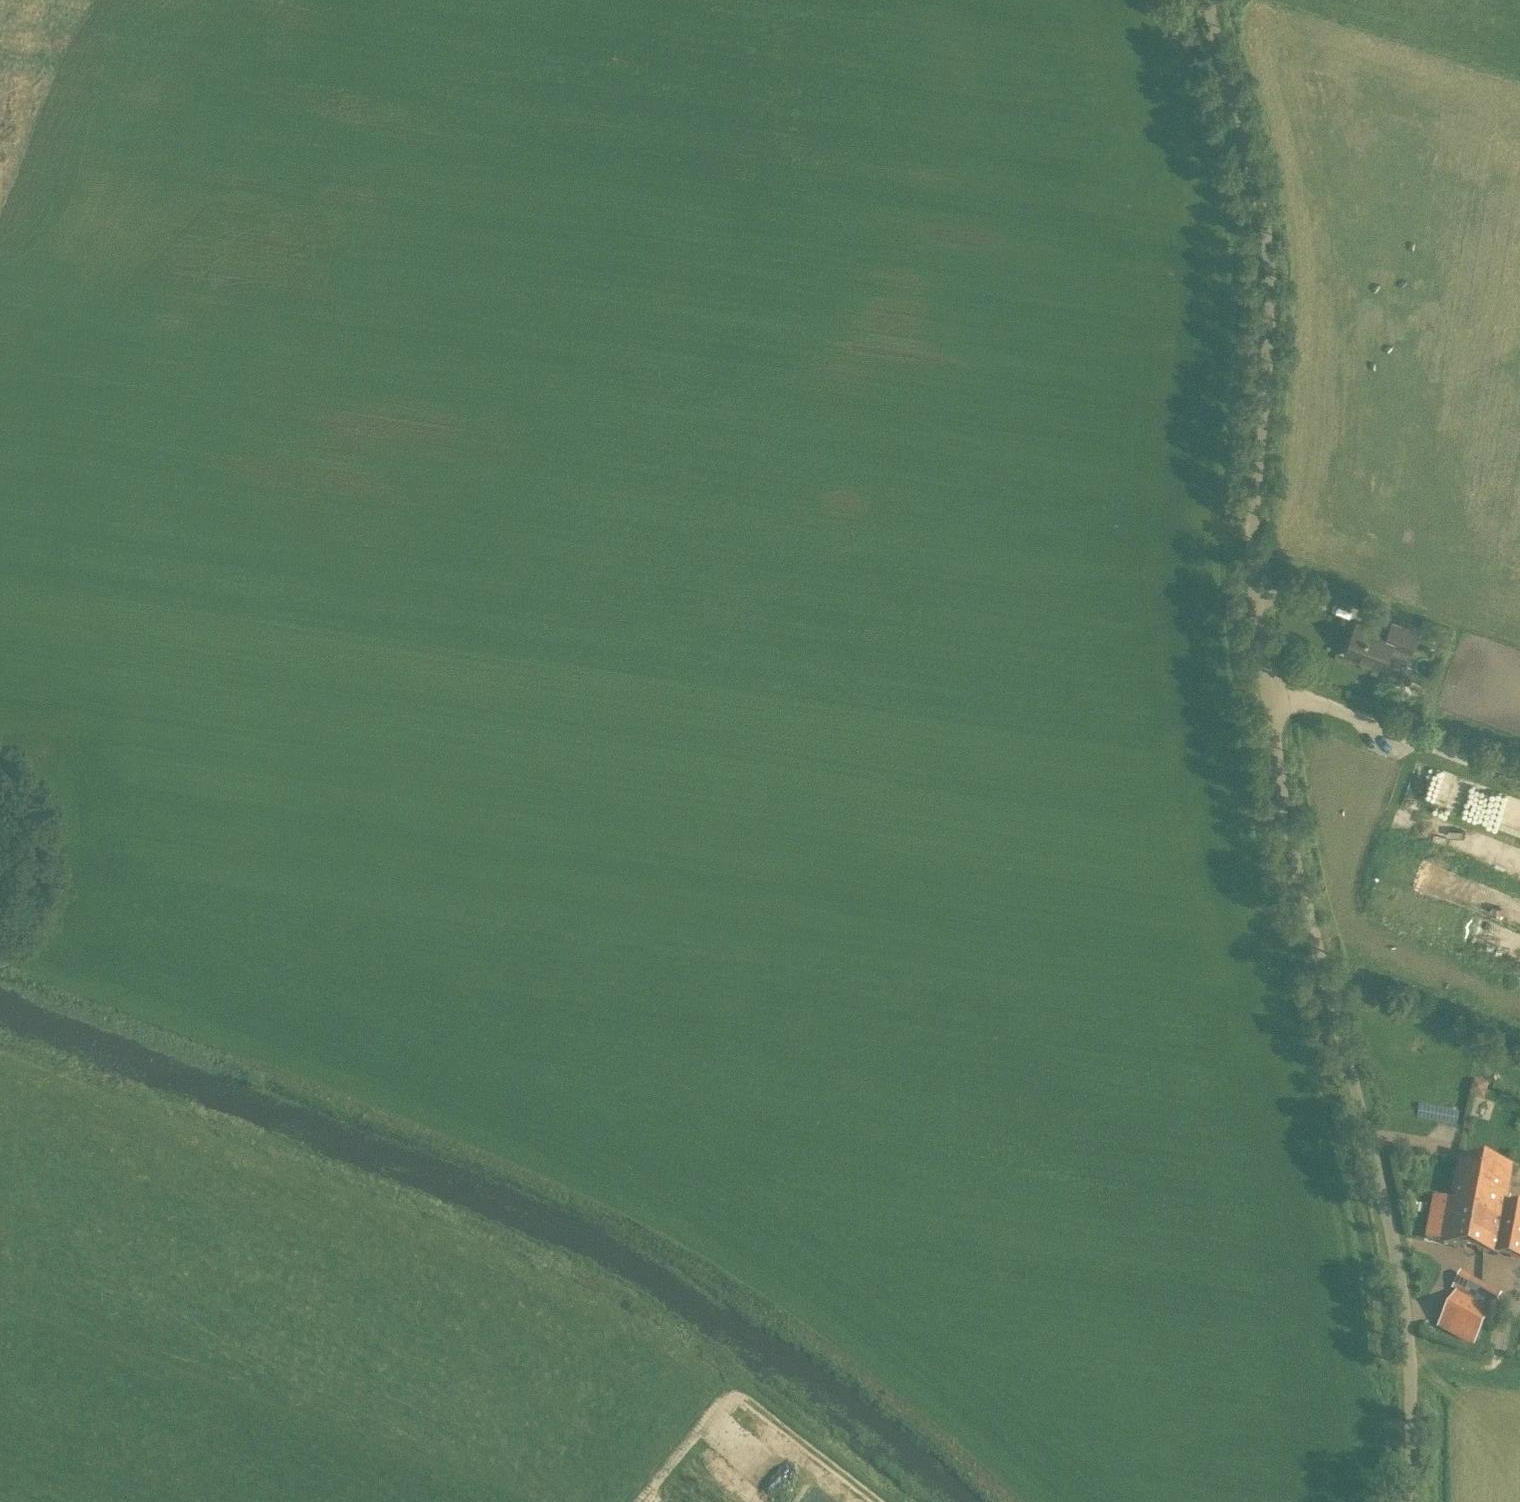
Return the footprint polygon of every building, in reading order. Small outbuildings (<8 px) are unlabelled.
[(1345,652),(1385,667),(1390,652),(1409,659),(1419,632),(1392,622),(1388,634),(1357,622),(1345,652)] [(1487,1099),(1492,1085),(1479,1081),(1474,1095),(1487,1099)] [(1519,1258),(1519,1205),(1507,1203),(1513,1168),(1460,1158),(1445,1245),(1519,1258)] [(1438,1328),(1474,1348),(1494,1311),(1457,1291),(1438,1328)]
